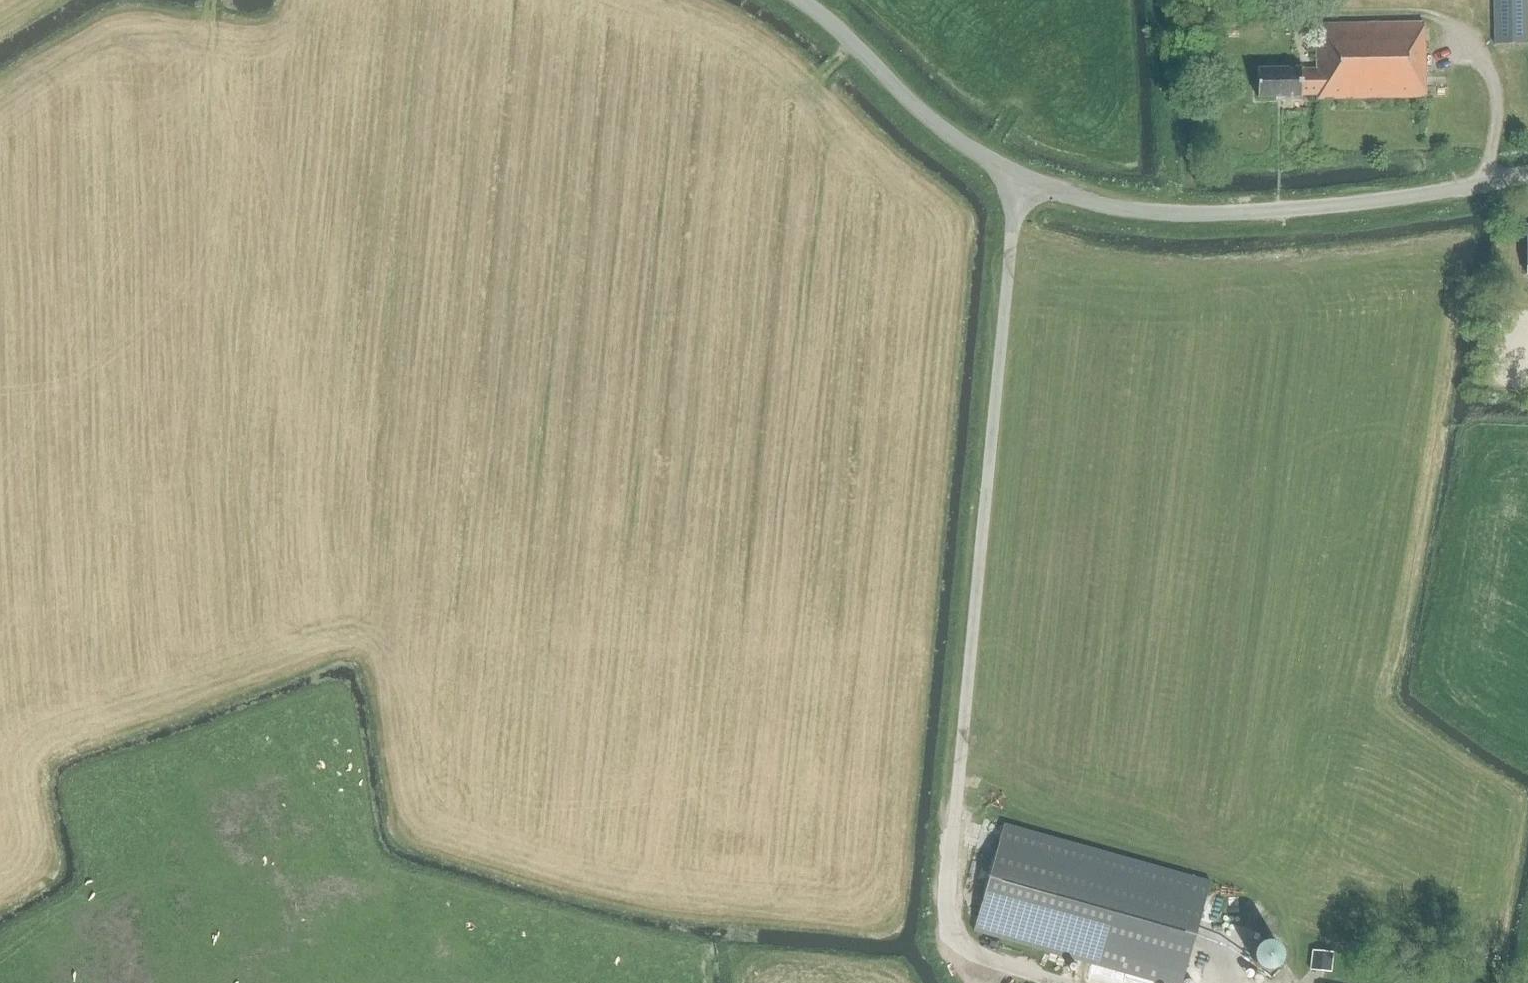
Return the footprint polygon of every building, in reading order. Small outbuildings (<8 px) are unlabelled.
[(1527,43),(1526,0),(1493,0),(1494,44),(1527,43)] [(1316,91),(1317,99),(1425,97),(1424,22),(1316,24),(1316,67),(1256,68),(1257,97),(1300,96),(1300,91),(1316,91)] [(1067,842),(1003,824),(973,931),(1160,982),(1181,982),(1210,881),(1067,842)] [(1311,969),(1330,971),(1332,952),(1313,949),(1311,969)] [(1271,973),(1270,967),(1266,960),(1263,957),(1259,956),(1255,954),(1251,954),(1246,955),(1243,956),(1238,960),(1234,966),(1233,974),(1233,978),(1235,981),(1236,982),(1268,982),(1269,982),(1271,977),(1271,973)]
